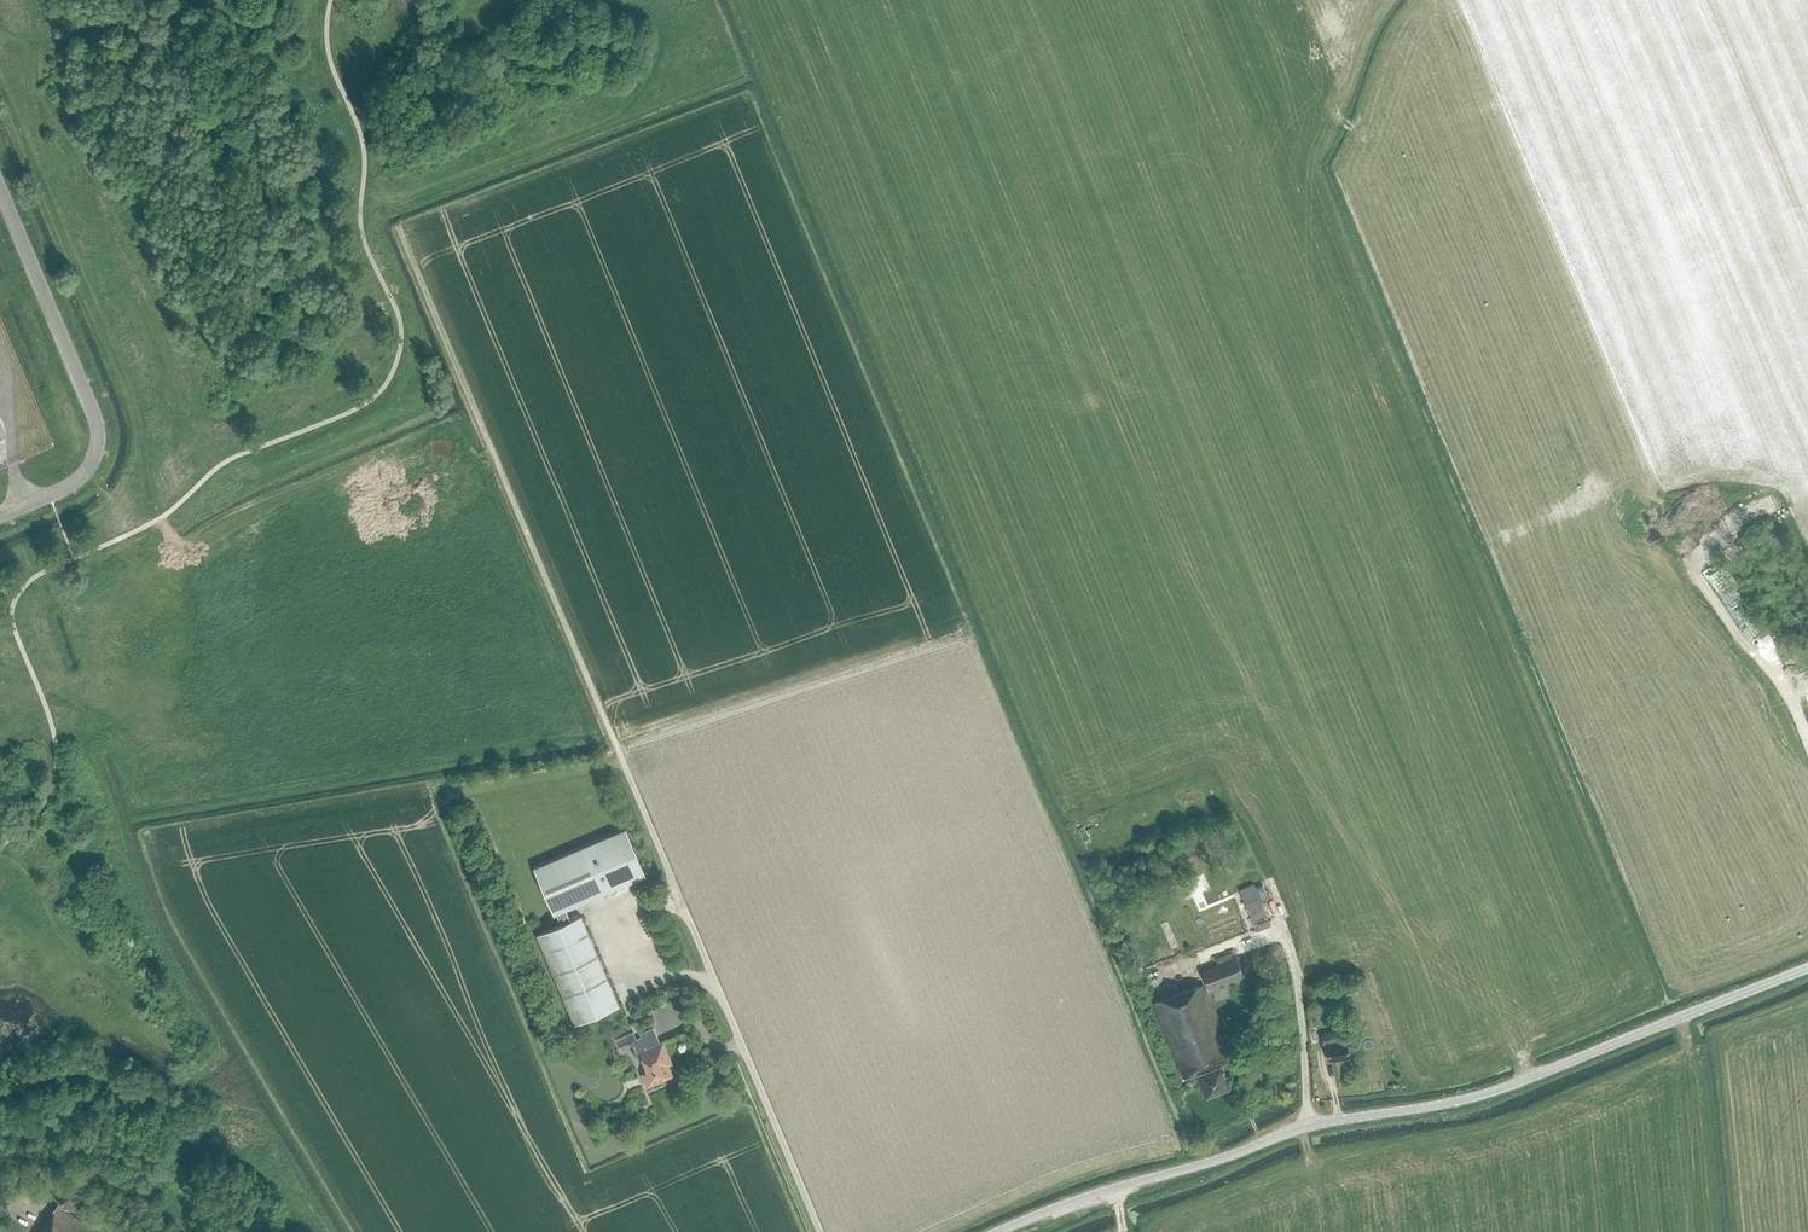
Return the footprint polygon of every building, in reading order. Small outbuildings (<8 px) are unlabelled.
[(581,916),(570,921),(566,910),(646,876),(625,828),(533,867),(554,915),(556,914),(561,924),(536,935),(574,1024),(619,1005),(581,916)] [(1186,926),(1192,942),(1247,919),(1229,875),(1173,899),(1185,927),(1186,926)] [(1253,884),(1240,890),(1245,903),(1244,904),(1245,908),(1247,907),(1257,931),(1271,925),(1261,901),(1268,898),(1262,884),(1255,888),(1253,884)] [(1236,957),(1201,970),(1209,990),(1244,978),(1236,957)] [(1232,1061),(1203,983),(1153,1002),(1182,1079),(1198,1073),(1223,1064),(1232,1061)] [(648,1072),(641,1075),(646,1085),(652,1082),(653,1084),(672,1076),(665,1060),(669,1058),(662,1042),(659,1043),(653,1028),(640,1033),(641,1037),(635,1039),(640,1051),(639,1052),(648,1072)] [(632,1031),(617,1038),(621,1046),(632,1041),(632,1040),(635,1039),(632,1031)] [(1329,1061),(1349,1057),(1346,1041),(1340,1043),(1339,1040),(1336,1041),(1335,1031),(1321,1033),(1322,1043),(1326,1042),(1329,1061)] [(1227,1076),(1223,1064),(1198,1073),(1206,1096),(1213,1094),(1214,1091),(1228,1086),(1225,1077),(1227,1076)] [(59,1202),(57,1205),(62,1208),(63,1207),(64,1209),(66,1208),(69,1213),(76,1207),(74,1205),(80,1200),(82,1203),(91,1195),(74,1174),(51,1193),(59,1202)] [(62,1208),(57,1205),(38,1231),(97,1231),(62,1208)]
